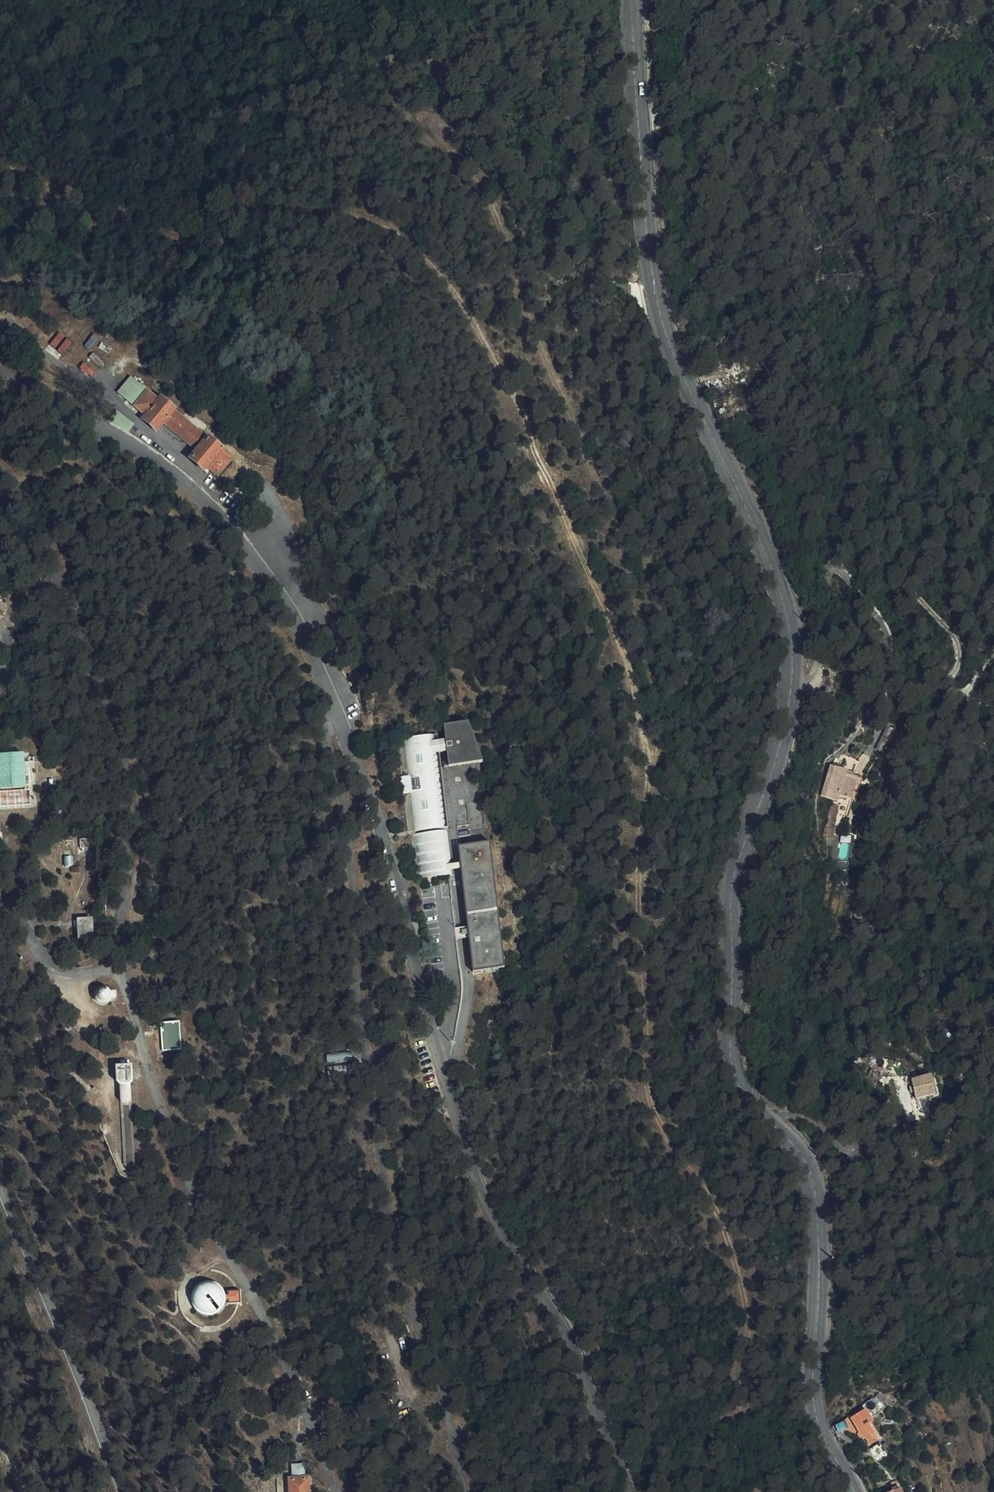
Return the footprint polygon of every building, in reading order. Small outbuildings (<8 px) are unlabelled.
[(807,330),(816,351),(823,349),(814,327),(807,330)] [(117,394),(135,408),(147,392),(130,378),(117,394)] [(149,428),(156,434),(163,425),(167,429),(192,449),(197,453),(190,461),(198,467),(205,474),(207,471),(209,472),(217,479),(231,462),(228,460),(230,458),(223,452),(207,440),(173,413),(175,411),(161,399),(159,402),(147,392),(135,408),(146,417),(142,422),(149,428)] [(447,751),(449,765),(466,764),(482,762),(467,723),(444,725),(446,739),(438,740),(437,734),(404,738),(414,831),(429,829),(448,827),(440,752),(447,751)] [(21,753),(0,754),(0,787),(23,786),(21,753)] [(824,797),(832,766),(824,764),(817,795),(824,797)] [(841,768),(832,766),(824,797),(833,800),(834,795),(848,799),(854,775),(847,774),(839,772),(841,768)] [(821,834),(826,835),(829,812),(824,812),(821,834)] [(452,875),(451,870),(447,870),(446,864),(451,864),(447,830),(414,834),(419,879),(436,877),(447,875),(452,875)] [(79,849),(82,849),(88,849),(90,849),(90,838),(79,839),(79,849)] [(460,863),(461,869),(469,932),(473,972),(504,968),(489,842),(458,846),(460,863)] [(91,937),(90,918),(76,919),(76,924),(77,938),(91,937)] [(114,992),(109,993),(107,990),(104,988),(100,987),(97,988),(94,990),(92,994),(92,997),(93,1001),(95,1004),(99,1005),(102,1005),(106,1004),(108,1001),(110,998),(114,997),(114,992)] [(161,1051),(181,1049),(179,1021),(159,1023),(159,1032),(161,1051)] [(351,1052),(328,1054),(328,1063),(352,1062),(351,1052)] [(352,1064),(329,1066),(329,1075),(352,1073),(352,1064)] [(132,1065),(116,1066),(117,1080),(119,1083),(120,1101),(124,1168),(135,1168),(132,1101),(131,1082),(133,1079),(132,1065)] [(932,1075),(914,1079),(915,1082),(919,1099),(937,1094),(932,1075)] [(223,1306),(224,1301),(227,1301),(227,1304),(238,1303),(240,1303),(239,1290),(236,1290),(227,1291),(227,1294),(224,1295),(221,1290),(218,1286),(214,1284),(209,1283),(204,1283),(199,1284),(195,1287),(192,1291),(191,1296),(190,1301),(191,1306),(194,1310),(198,1313),(202,1315),(207,1316),(212,1316),(216,1314),(220,1310),(223,1306)] [(866,1410),(864,1407),(852,1414),(855,1420),(853,1421),(856,1425),(857,1424),(862,1432),(864,1431),(870,1440),(878,1435),(863,1411),(866,1410)] [(876,1456),(883,1452),(878,1441),(871,1445),(876,1456)] [(289,1478),(289,1491),(310,1491),(309,1478),(305,1478),(305,1462),(303,1462),(303,1453),(296,1453),(297,1462),(294,1463),(294,1478),(289,1478)]
